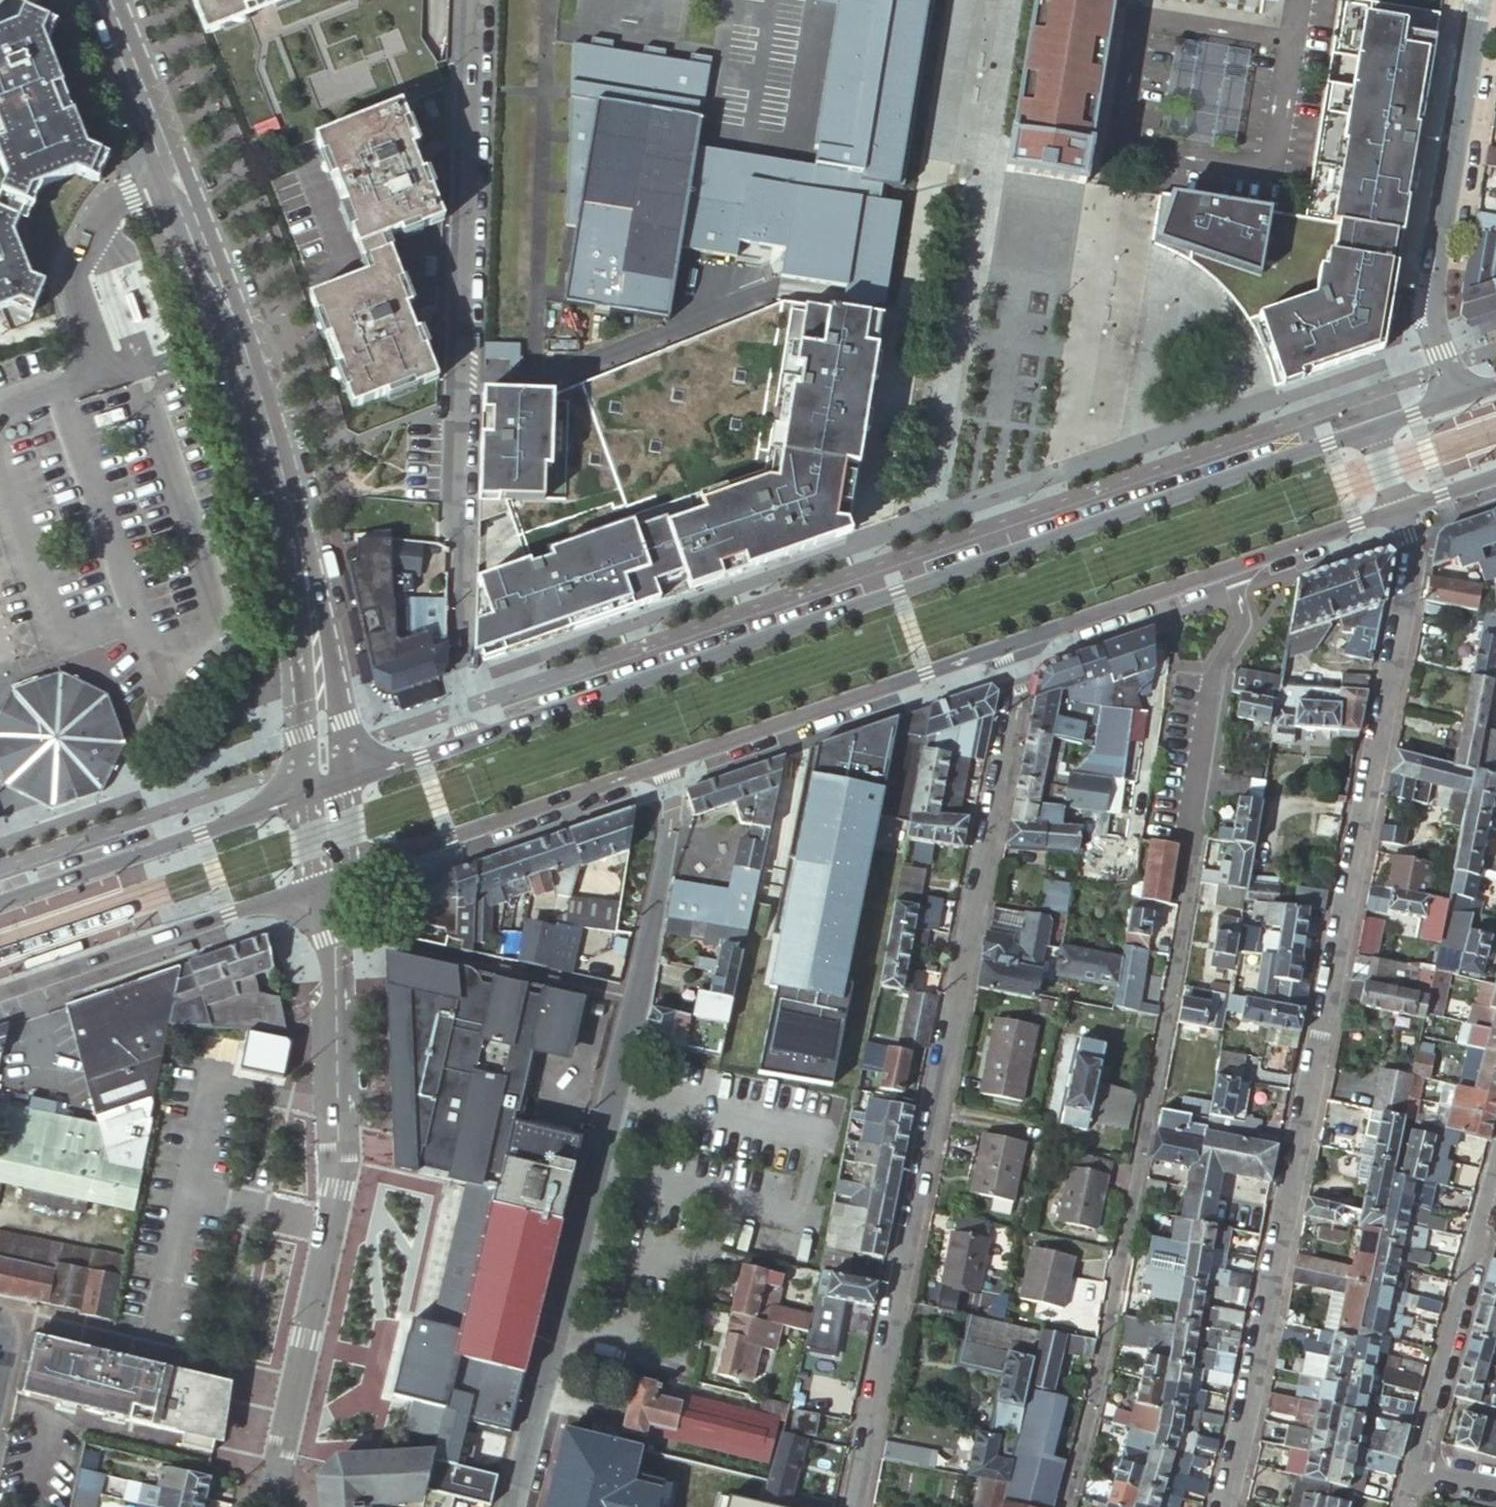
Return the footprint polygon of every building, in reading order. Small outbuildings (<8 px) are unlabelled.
[(203,33),(219,27),(218,23),(241,13),(240,9),(263,0),(191,0),(203,33)] [(810,5),(832,9),(807,150),(811,151),(808,168),(808,169),(814,169),(810,192),(729,179),(733,155),(697,148),(681,247),(737,256),(739,241),(785,249),(781,277),(846,288),(842,312),(882,319),(882,317),(873,316),(875,305),(884,307),(900,205),(880,202),(882,186),(903,189),(934,0),(931,0),(811,0),(810,5)] [(1007,169),(1088,183),(1118,0),(1035,0),(1007,169)] [(1350,0),(1341,0),(1304,219),(1160,196),(1152,246),(1176,255),(1203,272),(1229,294),(1249,320),(1260,338),(1264,348),(1272,367),(1277,387),(1384,350),(1441,14),(1350,0)] [(16,294),(30,299),(41,275),(27,269),(9,224),(27,182),(73,164),(86,170),(97,145),(83,139),(69,104),(58,109),(48,82),(59,78),(38,27),(44,14),(19,3),(14,16),(0,21),(0,164),(3,171),(0,177),(0,300),(16,294)] [(585,45),(568,42),(565,225),(576,226),(564,302),(669,319),(681,247),(697,148),(691,147),(696,118),(691,117),(693,104),(698,105),(706,58),(686,54),(684,62),(659,58),(660,49),(639,45),(638,54),(607,49),(608,40),(587,36),(585,45)] [(404,122),(396,101),(312,136),(320,155),(325,153),(353,228),(349,230),(362,261),(364,259),(370,271),(307,296),(314,313),(319,311),(348,385),(343,387),(350,404),(411,379),(413,384),(436,375),(422,345),(419,346),(403,305),(405,304),(396,281),(400,279),(387,247),(383,249),(378,237),(416,222),(418,228),(442,218),(429,188),(425,189),(408,147),(410,147),(401,123),(404,122)] [(1486,146),(1483,165),(1495,168),(1495,147),(1486,146)] [(808,168),(733,155),(729,179),(810,192),(814,169),(808,169),(808,168)] [(1495,310),(1495,302),(1495,259),(1492,261),(1495,237),(1495,216),(1475,212),(1457,315),(1465,321),(1495,310)] [(144,288),(96,305),(105,329),(152,312),(144,288)] [(492,394),(492,415),(491,437),(481,437),(478,535),(479,535),(480,520),(510,509),(529,563),(478,580),(478,565),(477,565),(474,652),(484,658),(721,577),(787,555),(849,534),(882,319),(782,303),(556,396),(483,393),(483,394),(492,394)] [(526,344),(487,343),(486,358),(515,359),(515,366),(525,367),(526,344)] [(483,394),(482,414),(492,415),(492,394),(483,394)] [(1492,511),(1444,528),(1437,535),(1429,576),(1455,581),(1481,586),(1476,608),(1487,610),(1490,594),(1490,579),(1495,577),(1495,524),(1492,511)] [(354,557),(346,562),(374,683),(392,690),(437,674),(443,665),(445,600),(403,599),(403,589),(410,589),(411,573),(391,572),(389,537),(354,533),(354,557)] [(389,537),(391,572),(418,573),(419,541),(389,537)] [(1386,548),(1347,561),(1362,609),(1384,601),(1393,555),(1386,548)] [(1347,561),(1299,578),(1285,656),(1312,647),(1326,624),(1325,622),(1351,612),(1349,624),(1359,626),(1362,609),(1347,561)] [(1455,581),(1429,576),(1425,599),(1451,604),(1455,581)] [(1490,579),(1490,594),(1487,610),(1495,612),(1495,577),(1490,579)] [(1451,604),(1476,608),(1481,586),(1455,581),(1451,604)] [(1424,602),(1422,611),(1438,615),(1440,605),(1424,602)] [(1487,610),(1482,635),(1479,634),(1470,676),(1492,681),(1495,661),(1495,612),(1487,610)] [(1373,659),(1379,627),(1365,625),(1358,656),(1373,659)] [(1153,667),(1152,628),(1126,637),(1139,692),(1137,693),(1140,700),(1143,699),(1142,697),(1147,695),(1145,690),(1150,688),(1153,667)] [(1139,692),(1126,637),(1083,652),(1092,678),(1085,681),(1082,698),(1098,702),(1108,704),(1110,696),(1134,698),(1137,710),(1145,708),(1143,699),(1140,700),(1137,693),(1139,692)] [(1095,721),(1098,702),(1082,698),(1085,681),(1092,678),(1083,652),(1045,665),(1038,672),(1031,709),(1068,716),(1072,716),(1095,721)] [(1492,681),(1483,725),(1474,768),(1495,774),(1495,661),(1492,681)] [(1284,666),(1282,675),(1281,681),(1322,685),(1324,670),(1284,666)] [(1369,674),(1324,670),(1322,685),(1366,689),(1369,674)] [(1282,675),(1257,671),(1256,680),(1244,678),(1237,714),(1274,722),(1281,681),(1282,675)] [(46,810),(91,795),(95,793),(96,791),(104,776),(121,744),(102,693),(55,672),(27,682),(10,688),(0,705),(0,778),(3,785),(37,804),(46,810)] [(1462,720),(1483,725),(1492,681),(1470,676),(1462,720)] [(1281,681),(1274,722),(1358,729),(1366,689),(1322,685),(1281,681)] [(990,686),(932,705),(924,746),(948,751),(948,753),(968,758),(968,755),(970,756),(984,759),(998,692),(990,686)] [(1131,706),(1108,704),(1098,702),(1095,721),(1092,736),(1091,743),(1090,747),(1075,763),(1071,767),(1122,776),(1131,706)] [(932,705),(809,748),(789,855),(796,857),(769,985),(776,986),(758,1071),(831,1085),(853,985),(846,984),(879,816),(910,822),(913,806),(917,788),(924,746),(932,705)] [(1068,716),(1031,709),(1027,730),(1050,735),(1064,737),(1068,716)] [(1092,736),(1095,721),(1072,716),(1069,731),(1081,734),(1090,735),(1092,736)] [(1473,768),(1474,768),(1483,725),(1462,720),(1453,763),(1473,768)] [(1027,730),(1022,753),(1045,757),(1045,755),(1059,758),(1060,752),(1063,739),(1049,736),(1050,735),(1027,730)] [(1081,734),(1080,741),(1089,742),(1090,735),(1081,734)] [(1059,760),(1075,763),(1090,747),(1091,743),(1089,742),(1080,741),(1072,754),(1060,752),(1059,758),(1059,760)] [(948,751),(924,746),(920,769),(944,774),(948,753),(948,751)] [(1421,755),(1396,749),(1387,794),(1413,798),(1421,755)] [(968,758),(948,753),(944,774),(965,780),(970,756),(968,755),(968,758)] [(1022,753),(1017,777),(1040,782),(1041,779),(1056,781),(1065,783),(1067,770),(1071,767),(1075,763),(1059,760),(1045,757),(1022,753)] [(1447,762),(1421,755),(1413,798),(1411,808),(1416,809),(1417,805),(1416,804),(1417,799),(1428,801),(1432,783),(1442,785),(1447,762)] [(672,880),(666,917),(669,917),(696,924),(704,926),(713,928),(746,937),(784,756),(686,790),(685,793),(694,815),(733,803),(760,793),(753,823),(750,839),(740,837),(728,890),(672,880)] [(1469,790),(1473,768),(1453,763),(1447,762),(1442,785),(1452,787),(1448,808),(1455,809),(1452,822),(1462,823),(1464,811),(1469,790)] [(1474,768),(1473,768),(1469,790),(1495,796),(1495,774),(1474,768)] [(944,774),(920,769),(917,788),(940,792),(944,774)] [(1063,794),(1061,805),(1103,813),(1109,778),(1067,770),(1065,783),(1063,794)] [(944,774),(940,792),(961,798),(965,780),(944,774)] [(1238,796),(1262,799),(1265,778),(1250,774),(1249,781),(1222,776),(1219,793),(1238,796)] [(1017,777),(1014,796),(1061,805),(1063,794),(1054,793),(1056,781),(1041,779),(1040,782),(1017,777)] [(917,788),(913,806),(936,810),(940,792),(917,788)] [(1495,796),(1469,790),(1464,811),(1491,816),(1495,796)] [(940,792),(936,810),(958,814),(961,798),(940,792)] [(760,793),(733,803),(739,822),(753,823),(760,793)] [(1014,796),(1009,818),(1058,823),(1061,805),(1014,796)] [(1234,817),(1258,820),(1262,799),(1238,796),(1234,817)] [(651,802),(631,809),(625,860),(647,865),(658,809),(651,802)] [(936,810),(913,806),(910,822),(907,838),(961,848),(966,816),(958,814),(936,810)] [(631,809),(569,830),(581,863),(581,866),(616,854),(614,870),(623,872),(623,871),(625,860),(631,809)] [(1462,823),(1461,830),(1487,835),(1488,830),(1491,816),(1464,811),(1462,823)] [(1219,838),(1234,840),(1254,843),(1258,820),(1234,817),(1233,827),(1221,825),(1219,838)] [(1009,818),(1004,843),(1061,849),(1061,851),(1076,852),(1081,825),(1058,823),(1009,818)] [(1381,824),(1378,839),(1392,842),(1404,843),(1407,829),(1381,824)] [(569,830),(522,846),(531,875),(528,876),(532,889),(533,892),(534,895),(547,890),(552,885),(552,884),(547,870),(556,866),(558,871),(566,868),(563,884),(560,893),(563,894),(558,916),(569,910),(571,899),(573,893),(581,863),(569,830)] [(1486,841),(1487,835),(1461,830),(1457,850),(1483,855),(1484,855),(1495,858),(1495,843),(1486,841)] [(1495,843),(1495,837),(1487,835),(1486,841),(1495,843)] [(1232,850),(1234,840),(1219,838),(1207,836),(1206,845),(1232,850)] [(1148,839),(1139,896),(1155,900),(1167,902),(1177,844),(1148,839)] [(1201,871),(1200,880),(1218,883),(1247,888),(1248,880),(1254,843),(1234,840),(1232,850),(1228,875),(1201,871)] [(522,846),(496,855),(505,898),(514,895),(514,894),(509,882),(528,876),(531,875),(522,846)] [(1453,870),(1479,875),(1481,868),(1495,872),(1495,858),(1484,855),(1483,855),(1457,850),(1453,870)] [(1386,853),(1380,885),(1425,894),(1432,862),(1386,853)] [(496,855),(476,862),(477,920),(474,920),(474,940),(474,942),(492,942),(492,904),(505,900),(505,898),(496,855)] [(476,862),(455,869),(456,920),(474,920),(477,920),(476,862)] [(902,862),(894,901),(919,905),(926,872),(906,868),(907,863),(902,862)] [(1479,875),(1495,879),(1495,872),(1481,868),(1479,875)] [(410,890),(406,910),(404,917),(434,923),(434,915),(446,915),(447,935),(457,936),(456,920),(455,869),(418,882),(410,890)] [(1479,875),(1453,870),(1447,898),(1445,905),(1447,905),(1463,909),(1465,897),(1474,899),(1479,875)] [(614,931),(631,932),(645,876),(623,871),(623,872),(619,898),(614,931)] [(509,882),(514,894),(532,889),(528,876),(509,882)] [(1039,906),(1067,911),(1072,881),(1044,877),(1039,906)] [(1248,880),(1247,888),(1246,893),(1275,899),(1277,884),(1248,880)] [(1218,883),(1215,901),(1243,906),(1244,902),(1246,893),(1247,888),(1218,883)] [(1323,909),(1327,889),(1297,883),(1293,903),(1313,907),(1323,909)] [(1445,905),(1447,898),(1425,894),(1380,885),(1369,883),(1365,905),(1388,909),(1388,910),(1421,916),(1417,938),(1439,943),(1447,905),(1445,905)] [(552,885),(547,890),(541,923),(556,926),(557,924),(558,916),(563,894),(560,893),(563,884),(552,884),(552,885)] [(573,893),(571,899),(587,901),(582,927),(614,931),(619,898),(573,893)] [(1246,893),(1244,902),(1258,904),(1257,907),(1271,910),(1270,916),(1276,921),(1284,923),(1283,925),(1308,930),(1313,907),(1293,903),(1275,899),(1246,893)] [(1131,894),(1123,943),(1147,948),(1155,900),(1139,896),(1131,894)] [(936,930),(942,900),(928,897),(926,907),(919,905),(915,925),(927,928),(936,930)] [(558,916),(557,924),(581,927),(582,927),(587,901),(571,899),(569,910),(558,916)] [(894,901),(890,920),(915,925),(919,905),(894,901)] [(992,904),(976,986),(1032,997),(1043,943),(1047,944),(1052,920),(1048,913),(992,904)] [(1208,964),(1233,969),(1237,944),(1241,918),(1217,914),(1208,964)] [(434,923),(433,940),(445,943),(447,936),(447,935),(446,915),(434,915),(434,923)] [(696,924),(669,917),(666,931),(693,938),(696,924)] [(1363,917),(1351,979),(1391,987),(1398,988),(1402,963),(1370,957),(1377,920),(1363,917)] [(1254,921),(1241,918),(1237,944),(1247,946),(1250,947),(1254,921)] [(457,936),(447,935),(447,936),(460,939),(459,947),(471,949),(472,940),(474,940),(474,920),(456,920),(457,936)] [(915,925),(890,920),(886,941),(910,945),(915,925)] [(523,961),(546,966),(556,926),(541,923),(533,921),(523,961)] [(556,926),(546,966),(571,972),(581,927),(557,924),(556,926)] [(927,928),(915,925),(910,945),(923,948),(927,928)] [(1268,933),(1265,950),(1303,957),(1308,930),(1283,925),(1282,931),(1273,929),(1268,933)] [(709,942),(713,928),(704,926),(701,943),(709,944),(709,942)] [(516,929),(501,928),(499,943),(506,945),(512,947),(514,947),(516,929)] [(718,950),(713,972),(737,978),(746,937),(713,928),(709,942),(719,945),(718,950)] [(1467,929),(1456,967),(1480,974),(1491,935),(1467,929)] [(275,967),(264,934),(242,942),(254,975),(275,967)] [(175,955),(193,948),(190,941),(172,947),(175,955)] [(910,945),(886,941),(882,961),(906,966),(910,945)] [(242,942),(179,964),(179,972),(168,1024),(208,1026),(204,1007),(238,995),(234,981),(254,975),(242,942)] [(1113,1004),(1156,1013),(1158,1006),(1138,1001),(1147,948),(1123,943),(1121,957),(1116,986),(1113,1004)] [(1054,973),(1116,986),(1121,957),(1060,944),(1054,973)] [(1229,993),(1241,996),(1245,975),(1241,974),(1247,946),(1237,944),(1233,969),(1230,984),(1229,993)] [(1265,950),(1255,998),(1273,1002),(1303,1007),(1306,994),(1296,992),(1303,957),(1265,950)] [(387,982),(387,989),(396,952),(390,951),(388,963),(387,982)] [(396,952),(387,989),(393,1167),(468,1184),(481,1186),(488,1188),(493,1176),(503,1135),(511,1137),(515,1122),(511,1121),(514,1111),(522,1113),(526,1096),(517,1094),(519,1084),(522,1085),(531,1046),(529,1045),(530,1037),(572,1046),(577,1025),(554,1022),(544,1026),(532,1023),(483,1011),(461,1005),(470,970),(396,952)] [(906,966),(882,961),(877,985),(901,989),(906,966)] [(1416,962),(1410,991),(1419,992),(1429,994),(1429,993),(1434,967),(1435,966),(1416,962)] [(65,1003),(67,1011),(97,1122),(96,1122),(107,1163),(132,1169),(141,1171),(152,1119),(148,1118),(168,1024),(179,972),(179,964),(140,977),(135,987),(114,994),(104,989),(65,1003)] [(921,969),(906,966),(901,989),(909,991),(917,992),(921,969)] [(1449,971),(1434,967),(1429,993),(1444,997),(1449,971)] [(474,971),(470,970),(461,1005),(483,1011),(490,983),(479,980),(475,971),(474,971)] [(693,1016),(727,1024),(736,981),(737,978),(713,972),(706,1003),(697,1001),(693,1016)] [(204,1007),(208,1026),(265,1029),(266,1008),(261,1008),(258,994),(254,975),(234,981),(238,995),(204,1007)] [(490,983),(483,1011),(532,1023),(537,1004),(565,1009),(569,993),(541,987),(539,995),(524,991),(525,983),(492,975),(490,983)] [(140,977),(104,989),(114,994),(135,987),(140,977)] [(1351,979),(1347,1000),(1359,1003),(1359,1004),(1387,1009),(1391,987),(1351,979)] [(1212,980),(1211,989),(1229,993),(1230,984),(1212,980)] [(1494,982),(1493,984),(1480,980),(1474,1003),(1487,1006),(1488,1004),(1495,1007),(1495,983),(1494,982)] [(1183,986),(1176,1020),(1220,1029),(1227,994),(1211,991),(1183,986)] [(1391,987),(1387,1009),(1414,1015),(1419,992),(1410,991),(1398,988),(1391,987)] [(899,1043),(925,1048),(936,995),(917,992),(909,991),(899,1043)] [(1429,994),(1419,992),(1414,1015),(1424,1017),(1425,1012),(1429,994)] [(554,1022),(577,1025),(583,996),(569,993),(565,1009),(537,1004),(532,1023),(544,1026),(554,1022)] [(1241,996),(1229,993),(1228,994),(1224,1018),(1269,1026),(1273,1002),(1255,998),(1241,996)] [(1429,993),(1429,994),(1425,1012),(1439,1015),(1444,997),(1429,993)] [(265,1029),(282,1030),(276,997),(258,994),(261,1008),(266,1008),(265,1029)] [(1303,1007),(1273,1002),(1269,1026),(1266,1040),(1296,1046),(1303,1007)] [(1474,1003),(1471,1003),(1466,1022),(1473,1024),(1474,1022),(1495,1028),(1495,1007),(1488,1004),(1487,1006),(1474,1003)] [(651,1007),(644,1036),(720,1054),(727,1024),(693,1016),(651,1007)] [(1439,1015),(1425,1012),(1424,1017),(1421,1032),(1440,1037),(1444,1016),(1439,1015)] [(990,1018),(975,1091),(1020,1099),(1034,1026),(990,1018)] [(1466,1022),(1462,1021),(1456,1041),(1467,1044),(1495,1052),(1495,1028),(1474,1022),(1473,1024),(1466,1022)] [(229,1031),(223,1060),(282,1072),(288,1043),(229,1031)] [(1088,1119),(1108,1123),(1115,1086),(1104,1084),(1095,1082),(1099,1066),(1103,1045),(1078,1039),(1075,1055),(1073,1055),(1062,1110),(1063,1110),(1060,1124),(1086,1129),(1088,1119)] [(1419,1041),(1412,1072),(1423,1075),(1430,1077),(1435,1052),(1432,1051),(1434,1044),(1419,1041)] [(865,1044),(861,1065),(883,1069),(887,1049),(865,1044)] [(1467,1044),(1465,1052),(1468,1052),(1459,1084),(1495,1094),(1495,1052),(1467,1044)] [(909,1053),(887,1049),(883,1069),(879,1087),(901,1091),(909,1053)] [(1219,1049),(1217,1061),(1242,1066),(1244,1054),(1219,1049)] [(1217,1061),(1215,1074),(1239,1078),(1242,1066),(1217,1061)] [(1107,1068),(1099,1066),(1095,1082),(1104,1084),(1107,1068)] [(1378,1069),(1371,1106),(1382,1109),(1404,1114),(1408,1094),(1411,1077),(1378,1069)] [(1411,1077),(1408,1094),(1414,1096),(1418,1097),(1423,1075),(1412,1072),(1411,1077)] [(1208,1117),(1206,1129),(1277,1144),(1278,1138),(1256,1133),(1259,1118),(1243,1115),(1242,1121),(1231,1119),(1239,1078),(1215,1074),(1210,1101),(1208,1117)] [(1239,1078),(1231,1119),(1242,1121),(1243,1115),(1249,1080),(1239,1078)] [(1495,1100),(1495,1094),(1459,1084),(1436,1079),(1433,1090),(1440,1092),(1438,1102),(1492,1115),(1495,1100)] [(1115,1086),(1108,1123),(1124,1127),(1132,1090),(1115,1086)] [(1404,1114),(1403,1116),(1414,1118),(1415,1112),(1417,1104),(1412,1103),(1414,1096),(1408,1094),(1404,1114)] [(1189,1113),(1208,1117),(1210,1101),(1182,1096),(1179,1111),(1189,1113)] [(865,1112),(863,1121),(866,1122),(884,1125),(886,1116),(868,1113),(871,1100),(868,1099),(865,1112)] [(908,1130),(913,1108),(871,1100),(868,1113),(886,1116),(884,1125),(908,1130)] [(0,1180),(35,1188),(31,1201),(83,1212),(86,1199),(124,1207),(132,1169),(107,1163),(96,1122),(0,1101),(0,1180)] [(1486,1137),(1492,1115),(1438,1102),(1433,1117),(1415,1112),(1414,1118),(1456,1129),(1486,1137)] [(1160,1107),(1155,1131),(1180,1136),(1181,1126),(1186,1126),(1189,1113),(1179,1111),(1160,1107)] [(865,1112),(854,1109),(852,1119),(863,1121),(865,1112)] [(1376,1137),(1372,1155),(1394,1159),(1403,1116),(1404,1114),(1382,1109),(1380,1119),(1369,1117),(1365,1135),(1367,1135),(1376,1137)] [(1180,1136),(1204,1140),(1206,1129),(1208,1117),(1189,1113),(1186,1126),(1181,1126),(1180,1136)] [(863,1121),(852,1119),(848,1136),(854,1137),(853,1140),(856,1141),(864,1142),(880,1146),(881,1139),(863,1136),(866,1122),(863,1121)] [(515,1122),(511,1137),(453,1356),(457,1356),(443,1414),(467,1420),(467,1417),(505,1427),(510,1406),(512,1406),(520,1374),(522,1375),(572,1176),(571,1175),(573,1167),(573,1168),(581,1138),(515,1122)] [(884,1125),(866,1122),(863,1136),(881,1139),(880,1146),(904,1150),(908,1130),(884,1125)] [(1210,1224),(1220,1170),(1270,1180),(1277,1144),(1206,1129),(1204,1140),(1199,1167),(1190,1166),(1181,1218),(1191,1220),(1210,1224)] [(1482,1152),(1486,1137),(1456,1129),(1452,1144),(1482,1152)] [(1411,1130),(1404,1155),(1426,1161),(1431,1162),(1432,1154),(1428,1153),(1433,1136),(1411,1130)] [(1155,1131),(1150,1158),(1190,1166),(1199,1167),(1204,1140),(1180,1136),(1155,1131)] [(438,1436),(457,1356),(453,1356),(511,1137),(503,1135),(493,1176),(488,1188),(481,1186),(472,1223),(459,1220),(434,1323),(412,1318),(408,1334),(403,1333),(389,1392),(393,1393),(393,1394),(415,1400),(408,1429),(438,1436)] [(1022,1143),(981,1135),(969,1194),(1010,1202),(1022,1143)] [(1363,1153),(1372,1155),(1376,1137),(1367,1135),(1363,1153)] [(1432,1154),(1437,1156),(1441,1139),(1433,1136),(1428,1153),(1432,1154)] [(862,1154),(864,1142),(856,1141),(852,1162),(855,1163),(876,1167),(878,1157),(862,1154)] [(900,1172),(904,1150),(880,1146),(864,1142),(862,1154),(878,1157),(876,1167),(900,1172)] [(1105,1175),(1108,1160),(1070,1153),(1067,1167),(1070,1168),(1105,1175)] [(1359,1175),(1367,1177),(1372,1155),(1363,1153),(1359,1175)] [(1367,1177),(1360,1208),(1383,1213),(1387,1195),(1391,1173),(1394,1159),(1372,1155),(1367,1177)] [(1404,1155),(1399,1174),(1421,1180),(1426,1161),(1404,1155)] [(852,1162),(843,1161),(840,1173),(846,1174),(845,1181),(852,1182),(855,1163),(852,1162)] [(896,1192),(900,1172),(876,1167),(855,1163),(852,1182),(872,1187),(896,1192)] [(1105,1175),(1070,1168),(1059,1222),(1096,1229),(1107,1175),(1105,1175)] [(133,1210),(141,1171),(132,1169),(124,1207),(133,1210)] [(1391,1173),(1387,1195),(1408,1200),(1426,1205),(1431,1182),(1421,1180),(1399,1174),(1391,1173)] [(1146,1177),(1144,1190),(1162,1195),(1166,1181),(1146,1177)] [(844,1186),(837,1185),(836,1190),(850,1192),(847,1205),(868,1209),(872,1187),(852,1182),(845,1181),(844,1186)] [(481,1186),(468,1184),(459,1220),(472,1223),(481,1186)] [(892,1213),(896,1192),(872,1187),(868,1209),(892,1213)] [(1387,1195),(1383,1213),(1382,1217),(1404,1222),(1408,1200),(1387,1195)] [(1308,1196),(1305,1214),(1334,1221),(1340,1218),(1343,1204),(1308,1196)] [(1426,1205),(1408,1200),(1404,1222),(1422,1226),(1425,1213),(1426,1205)] [(863,1229),(868,1209),(847,1205),(834,1202),(832,1217),(838,1218),(836,1224),(863,1229)] [(1357,1225),(1356,1226),(1380,1230),(1382,1217),(1383,1213),(1360,1208),(1357,1225)] [(887,1234),(892,1213),(868,1209),(863,1229),(887,1234)] [(1445,1218),(1425,1213),(1422,1226),(1424,1227),(1442,1231),(1445,1218)] [(1187,1243),(1191,1220),(1181,1218),(1176,1217),(1172,1240),(1187,1243)] [(1404,1222),(1382,1217),(1380,1230),(1378,1239),(1419,1249),(1424,1227),(1422,1226),(1404,1222)] [(1221,1249),(1225,1227),(1210,1224),(1191,1220),(1187,1243),(1212,1247),(1217,1248),(1221,1249)] [(859,1252),(863,1229),(836,1224),(835,1230),(829,1229),(826,1245),(852,1251),(859,1252)] [(1314,1226),(1311,1237),(1344,1244),(1346,1232),(1314,1226)] [(1352,1267),(1349,1279),(1369,1283),(1373,1262),(1378,1239),(1380,1230),(1356,1226),(1355,1231),(1363,1232),(1357,1256),(1354,1256),(1352,1267)] [(883,1257),(887,1234),(863,1229),(859,1252),(883,1257)] [(47,1267),(53,1242),(0,1230),(0,1257),(47,1267)] [(952,1230),(941,1281),(958,1284),(976,1288),(986,1237),(952,1230)] [(1187,1243),(1150,1236),(1146,1254),(1150,1255),(1148,1266),(1144,1265),(1134,1315),(1173,1323),(1174,1320),(1177,1299),(1181,1277),(1187,1243)] [(1419,1249),(1378,1239),(1373,1262),(1395,1266),(1396,1258),(1425,1265),(1428,1251),(1419,1249)] [(55,1263),(59,1243),(53,1242),(47,1267),(54,1268),(55,1264),(54,1264),(55,1263)] [(120,1277),(124,1257),(59,1243),(55,1263),(120,1277)] [(1187,1243),(1181,1277),(1248,1290),(1252,1270),(1215,1262),(1209,1261),(1212,1247),(1187,1243)] [(826,1245),(821,1270),(847,1275),(852,1251),(826,1245)] [(1030,1246),(1019,1298),(1064,1307),(1075,1254),(1030,1246)] [(1215,1262),(1217,1248),(1212,1247),(1209,1261),(1215,1262)] [(1297,1255),(1295,1267),(1307,1269),(1310,1258),(1297,1255)] [(34,1302),(79,1311),(78,1315),(110,1322),(120,1277),(55,1263),(54,1264),(55,1264),(54,1268),(47,1267),(0,1257),(0,1295),(34,1302)] [(1310,1258),(1307,1269),(1338,1276),(1341,1264),(1310,1258)] [(1495,1286),(1495,1260),(1489,1258),(1482,1282),(1495,1286)] [(1373,1262),(1369,1283),(1390,1288),(1401,1290),(1406,1269),(1395,1266),(1373,1262)] [(816,1282),(818,1270),(793,1264),(790,1277),(816,1282)] [(1338,1276),(1349,1279),(1352,1267),(1341,1264),(1338,1276)] [(741,1266),(730,1314),(766,1322),(771,1303),(775,1284),(780,1285),(783,1275),(741,1266)] [(1295,1267),(1292,1283),(1328,1291),(1346,1294),(1349,1279),(1338,1276),(1307,1269),(1295,1267)] [(821,1270),(818,1269),(818,1270),(816,1282),(809,1311),(825,1314),(829,1296),(873,1306),(878,1282),(847,1275),(821,1270)] [(958,1284),(941,1281),(923,1277),(918,1301),(953,1310),(958,1284)] [(1181,1277),(1177,1299),(1202,1304),(1203,1295),(1245,1302),(1248,1290),(1181,1277)] [(1346,1294),(1338,1333),(1357,1338),(1360,1326),(1364,1304),(1369,1283),(1349,1279),(1346,1294)] [(1476,1306),(1495,1312),(1495,1286),(1482,1282),(1476,1306)] [(1369,1283),(1364,1304),(1386,1309),(1390,1288),(1369,1283)] [(1390,1288),(1386,1309),(1399,1312),(1402,1303),(1413,1305),(1416,1294),(1401,1290),(1390,1288)] [(1328,1291),(1320,1329),(1338,1333),(1346,1294),(1328,1291)] [(1413,1305),(1438,1312),(1441,1301),(1416,1294),(1413,1305)] [(1177,1299),(1174,1320),(1198,1324),(1202,1304),(1177,1299)] [(779,1325),(805,1330),(809,1311),(771,1303),(766,1322),(779,1325)] [(1202,1304),(1198,1324),(1213,1327),(1215,1316),(1217,1307),(1202,1304)] [(1364,1304),(1360,1326),(1380,1332),(1388,1334),(1389,1334),(1394,1336),(1397,1321),(1408,1324),(1411,1316),(1399,1312),(1386,1309),(1364,1304)] [(1468,1334),(1495,1342),(1495,1312),(1476,1306),(1468,1334)] [(1244,1311),(1217,1307),(1215,1316),(1242,1322),(1244,1311)] [(805,1330),(801,1347),(817,1350),(825,1314),(809,1311),(805,1330)] [(1028,1327),(969,1313),(959,1360),(1003,1370),(1011,1334),(1026,1337),(1028,1327)] [(766,1322),(730,1314),(726,1333),(747,1338),(745,1343),(758,1346),(774,1349),(779,1325),(766,1322)] [(1141,1377),(1163,1383),(1167,1362),(1171,1341),(1173,1326),(1147,1320),(1146,1326),(1152,1327),(1147,1355),(1145,1355),(1141,1377)] [(1173,1323),(1173,1326),(1171,1341),(1194,1345),(1195,1339),(1198,1324),(1174,1320),(1173,1323)] [(1198,1324),(1195,1339),(1211,1341),(1211,1340),(1213,1327),(1198,1324)] [(1357,1338),(1353,1358),(1375,1363),(1421,1376),(1424,1364),(1385,1353),(1383,1353),(1376,1351),(1380,1332),(1360,1326),(1357,1338)] [(1005,1432),(1018,1434),(1029,1385),(1041,1330),(1028,1327),(1026,1337),(1011,1334),(1003,1370),(990,1428),(1005,1432)] [(1211,1340),(1237,1345),(1240,1331),(1213,1327),(1211,1340)] [(1056,1350),(1091,1357),(1095,1338),(1041,1328),(1041,1330),(1029,1385),(1051,1390),(1059,1359),(1054,1358),(1056,1350)] [(1306,1350),(1352,1361),(1353,1358),(1357,1338),(1338,1333),(1320,1329),(1318,1328),(1316,1339),(1306,1336),(1306,1333),(1283,1328),(1279,1345),(1306,1350)] [(1388,1334),(1380,1332),(1376,1351),(1383,1353),(1388,1334)] [(747,1338),(726,1333),(717,1374),(736,1378),(737,1377),(751,1380),(758,1346),(745,1343),(747,1338)] [(1462,1356),(1495,1365),(1495,1342),(1468,1334),(1462,1356)] [(26,1337),(14,1395),(182,1434),(179,1446),(210,1453),(224,1391),(212,1388),(213,1380),(26,1337)] [(1171,1341),(1167,1362),(1191,1366),(1194,1345),(1171,1341)] [(1313,1374),(1324,1377),(1348,1382),(1352,1361),(1306,1350),(1301,1372),(1313,1374)] [(1452,1394),(1475,1400),(1481,1378),(1494,1381),(1491,1389),(1495,1390),(1495,1365),(1462,1356),(1452,1394)] [(1203,1368),(1206,1368),(1231,1373),(1234,1362),(1212,1358),(1211,1364),(1204,1363),(1203,1368)] [(1352,1361),(1348,1382),(1347,1385),(1377,1392),(1380,1379),(1417,1389),(1421,1376),(1375,1363),(1353,1358),(1352,1361)] [(1187,1387),(1198,1389),(1202,1368),(1191,1366),(1167,1362),(1163,1383),(1187,1387)] [(1203,1382),(1228,1388),(1231,1373),(1206,1368),(1203,1382)] [(1310,1386),(1313,1374),(1301,1372),(1298,1384),(1310,1386)] [(1319,1401),(1324,1377),(1313,1374),(1310,1386),(1298,1384),(1296,1396),(1300,1397),(1319,1401)] [(1129,1425),(1154,1431),(1156,1423),(1160,1404),(1163,1383),(1141,1377),(1131,1411),(1114,1406),(1110,1420),(1129,1425)] [(1348,1382),(1324,1377),(1319,1401),(1343,1406),(1347,1385),(1348,1382)] [(1491,1389),(1494,1381),(1481,1378),(1475,1400),(1493,1405),(1495,1394),(1490,1392),(1491,1389)] [(634,1379),(623,1428),(622,1430),(630,1432),(644,1435),(645,1430),(767,1460),(777,1420),(777,1419),(759,1415),(655,1389),(656,1384),(634,1379)] [(1163,1383),(1160,1404),(1184,1408),(1187,1387),(1163,1383)] [(1377,1392),(1347,1385),(1343,1406),(1342,1408),(1363,1412),(1365,1403),(1410,1414),(1414,1401),(1377,1392)] [(1187,1387),(1184,1408),(1200,1411),(1203,1390),(1198,1389),(1187,1387)] [(1019,1443),(1052,1451),(1064,1398),(1031,1390),(1019,1443)] [(1270,1390),(1266,1406),(1296,1413),(1300,1397),(1296,1396),(1270,1390)] [(785,1421),(789,1403),(763,1397),(759,1415),(777,1419),(777,1420),(785,1421)] [(1315,1420),(1319,1401),(1300,1397),(1296,1413),(1295,1415),(1315,1420)] [(1343,1406),(1319,1401),(1315,1420),(1313,1428),(1337,1433),(1342,1408),(1343,1406)] [(1196,1420),(1221,1425),(1223,1415),(1200,1411),(1184,1408),(1160,1404),(1156,1423),(1180,1429),(1193,1433),(1196,1420)] [(1337,1433),(1336,1439),(1358,1443),(1364,1412),(1363,1412),(1342,1408),(1337,1433)] [(815,1435),(819,1414),(793,1409),(789,1430),(815,1435)] [(1493,1440),(1495,1428),(1495,1420),(1460,1411),(1451,1443),(1495,1455),(1495,1441),(1493,1440)] [(623,1428),(568,1413),(564,1429),(627,1444),(630,1432),(622,1430),(623,1428)] [(443,1414),(438,1436),(461,1442),(467,1420),(443,1414)] [(1398,1456),(1407,1424),(1376,1415),(1367,1448),(1379,1451),(1398,1456)] [(1285,1422),(1280,1444),(1287,1445),(1308,1450),(1313,1428),(1285,1422)] [(1152,1435),(1150,1443),(1174,1450),(1180,1429),(1156,1423),(1154,1431),(1152,1435)] [(1137,1487),(1138,1483),(1144,1462),(1150,1443),(1152,1435),(1154,1431),(1129,1425),(1112,1480),(1137,1487)] [(1313,1428),(1308,1450),(1332,1454),(1336,1439),(1337,1433),(1313,1428)] [(1180,1429),(1174,1450),(1191,1454),(1193,1445),(1215,1451),(1218,1439),(1193,1433),(1180,1429)] [(1007,1482),(1016,1442),(1018,1434),(1005,1432),(1000,1457),(994,1455),(998,1435),(975,1430),(966,1474),(985,1478),(1007,1482)] [(792,1491),(805,1439),(782,1434),(771,1478),(766,1502),(779,1505),(780,1505),(784,1489),(792,1491)] [(435,1448),(433,1453),(432,1458),(456,1463),(461,1442),(438,1436),(435,1448)] [(1332,1454),(1331,1459),(1353,1464),(1365,1467),(1374,1470),(1377,1458),(1379,1451),(1367,1448),(1357,1445),(1358,1443),(1336,1439),(1332,1454)] [(884,1441),(880,1457),(913,1464),(917,1448),(884,1441)] [(461,1442),(456,1463),(466,1466),(470,1467),(476,1445),(461,1442)] [(549,1506),(586,1506),(601,1454),(557,1442),(539,1504),(549,1506)] [(1056,1498),(1067,1455),(1052,1451),(1019,1443),(1016,1442),(1007,1482),(1000,1506),(1050,1506),(1056,1498)] [(1150,1443),(1144,1462),(1168,1469),(1174,1450),(1150,1443)] [(1287,1445),(1282,1470),(1293,1473),(1327,1481),(1331,1459),(1332,1454),(1308,1450),(1287,1445)] [(99,1452),(82,1448),(81,1456),(78,1468),(95,1471),(99,1452)] [(1174,1450),(1168,1469),(1189,1476),(1192,1465),(1203,1468),(1206,1458),(1191,1454),(1174,1450)] [(335,1459),(335,1463),(322,1478),(318,1478),(320,1506),(381,1506),(403,1505),(402,1498),(423,1497),(427,1480),(432,1458),(433,1453),(335,1459)] [(456,1463),(432,1458),(427,1480),(451,1485),(454,1474),(463,1476),(466,1466),(456,1463)] [(1203,1468),(1210,1470),(1213,1460),(1206,1458),(1203,1468)] [(1374,1470),(1393,1474),(1396,1464),(1377,1458),(1374,1470)] [(1331,1459),(1327,1481),(1330,1482),(1351,1487),(1360,1489),(1363,1476),(1351,1473),(1353,1464),(1331,1459)] [(1144,1462),(1138,1483),(1162,1490),(1164,1481),(1168,1469),(1144,1462)] [(1365,1467),(1353,1464),(1351,1473),(1363,1476),(1365,1467)] [(470,1467),(466,1466),(463,1476),(470,1478),(472,1467),(470,1467)] [(155,1486),(205,1497),(209,1479),(160,1467),(155,1486)] [(1189,1476),(1168,1469),(1164,1481),(1182,1487),(1204,1494),(1207,1481),(1189,1476)] [(1293,1473),(1290,1487),(1304,1491),(1326,1496),(1328,1487),(1330,1482),(1327,1481),(1293,1473)] [(1007,1482),(985,1478),(977,1506),(1000,1506),(1007,1482)] [(423,1497),(421,1501),(444,1506),(446,1506),(451,1485),(427,1480),(423,1497)] [(1121,1506),(1131,1506),(1132,1502),(1137,1487),(1112,1480),(1105,1502),(1121,1506)] [(1164,1481),(1162,1490),(1180,1495),(1182,1487),(1164,1481)] [(1330,1482),(1328,1487),(1350,1492),(1351,1487),(1330,1482)] [(155,1486),(142,1483),(138,1502),(160,1506),(202,1506),(205,1497),(155,1486)] [(1138,1483),(1137,1487),(1132,1502),(1150,1506),(1156,1506),(1162,1490),(1138,1483)] [(446,1506),(457,1506),(460,1496),(462,1487),(451,1485),(446,1506)] [(70,1506),(93,1506),(96,1492),(74,1487),(70,1506)] [(1290,1487),(1284,1506),(1300,1506),(1304,1491),(1290,1487)] [(1328,1487),(1326,1496),(1347,1501),(1350,1492),(1328,1487)] [(789,1506),(792,1491),(784,1489),(780,1505),(789,1506)] [(1162,1490),(1156,1506),(1176,1506),(1180,1495),(1162,1490)] [(1300,1506),(1323,1506),(1326,1496),(1304,1491),(1300,1506)] [(1180,1495),(1176,1506),(1201,1506),(1202,1502),(1180,1495)] [(490,1503),(460,1496),(457,1506),(489,1506),(490,1503)] [(1326,1496),(1323,1506),(1347,1506),(1348,1502),(1347,1501),(1326,1496)] [(1105,1502),(1091,1498),(1090,1503),(1097,1506),(1121,1506),(1105,1502)]
